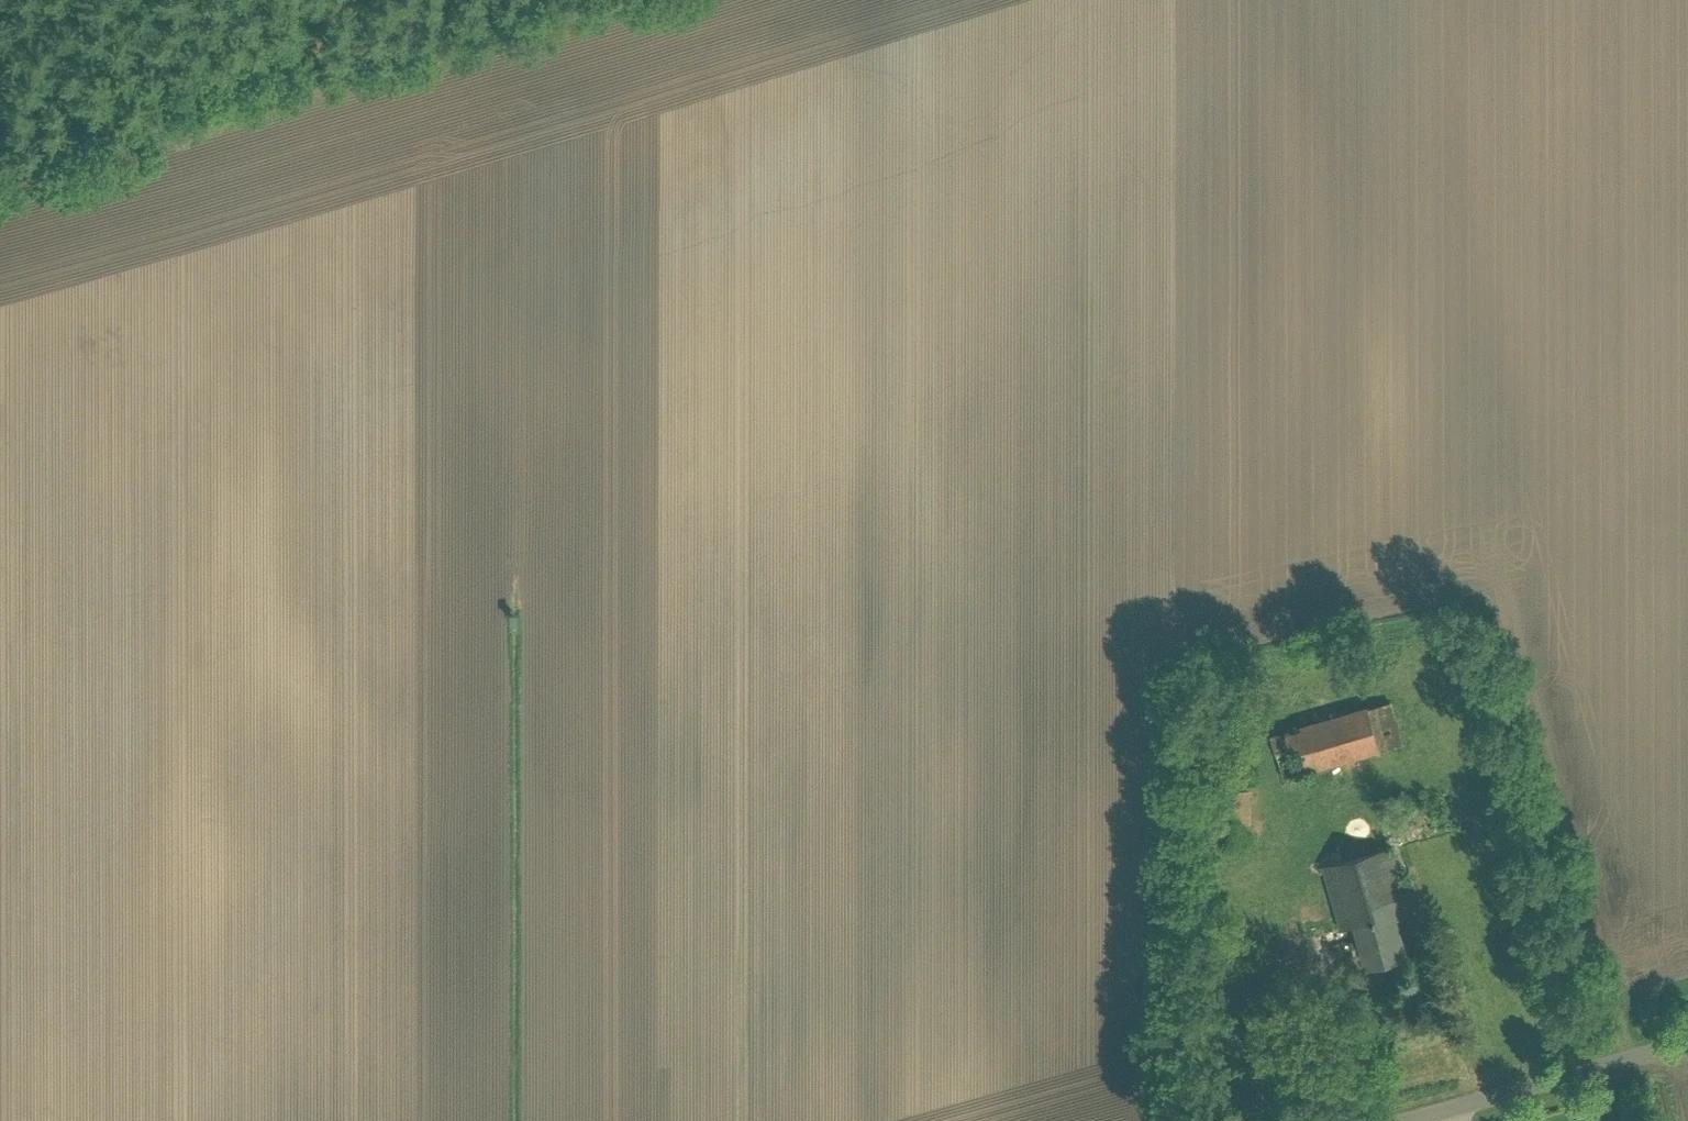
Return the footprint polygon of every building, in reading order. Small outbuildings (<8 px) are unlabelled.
[(1256,768),(1356,741),(1345,701),(1245,729),(1256,768)] [(1329,925),(1343,921),(1357,969),(1419,952),(1387,838),(1310,860),(1329,925)]
